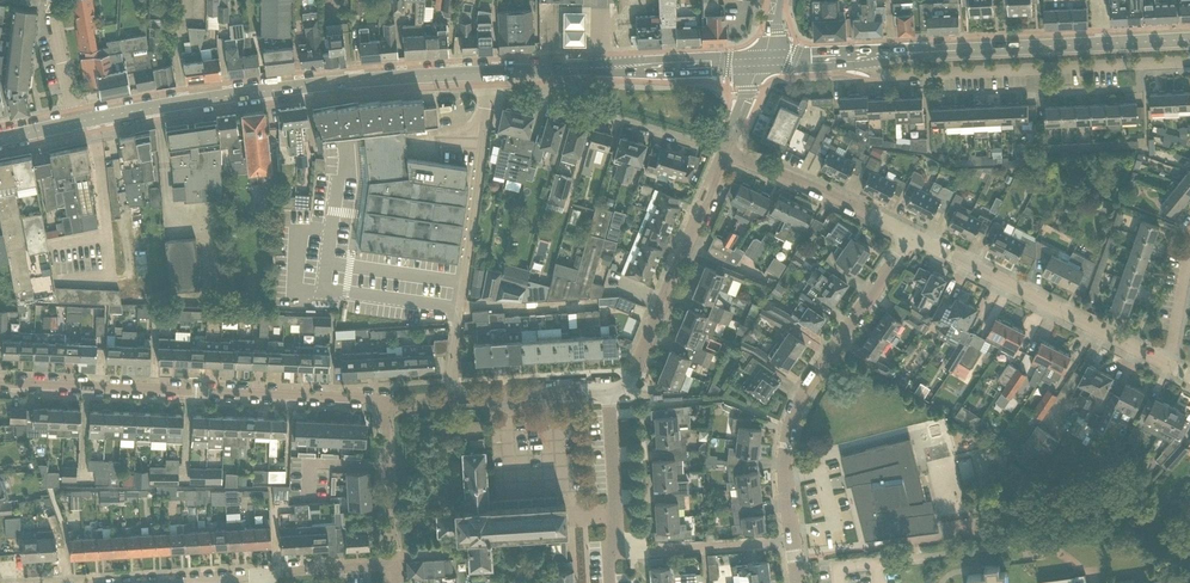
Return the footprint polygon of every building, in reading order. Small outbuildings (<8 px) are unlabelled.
[(75,9),(78,29),(76,29),(80,52),(82,52),(85,51),(86,54),(87,58),(81,58),(87,90),(87,91),(91,90),(91,91),(98,90),(99,96),(98,96),(98,97),(98,98),(131,91),(129,81),(124,59),(122,59),(119,44),(96,48),(92,27),(96,27),(92,0),(73,0),(75,9)] [(207,16),(218,16),(218,0),(207,0),(207,16)] [(228,0),(218,0),(218,16),(218,21),(228,22),(228,0)] [(261,33),(262,33),(262,41),(266,72),(295,68),(290,30),(290,0),(262,0),(261,33)] [(364,0),(354,0),(353,13),(363,14),(364,0)] [(441,9),(443,16),(450,17),(452,10),(454,10),(455,0),(442,0),(441,9)] [(675,15),(676,0),(659,0),(660,15),(636,16),(637,46),(638,46),(638,45),(660,44),(660,45),(661,45),(660,26),(675,25),(675,15)] [(701,24),(702,32),(702,44),(714,43),(726,43),(725,39),(724,14),(724,3),(719,3),(719,0),(703,0),(703,15),(702,15),(702,24),(701,24)] [(831,38),(829,0),(820,1),(821,19),(814,20),(815,39),(831,38)] [(838,0),(832,0),(829,0),(831,38),(847,37),(846,18),(839,18),(838,0)] [(868,2),(869,36),(884,36),(883,24),(883,17),(876,17),(876,0),(868,0),(868,2)] [(959,7),(959,0),(944,0),(944,3),(942,3),(943,14),(944,33),(960,32),(959,7)] [(981,0),(961,0),(961,4),(962,4),(962,1),(969,0),(970,15),(982,15),(981,0)] [(982,15),(994,14),(993,0),(981,0),(982,15)] [(1019,0),(1008,0),(1008,13),(1020,13),(1019,0)] [(1020,13),(1033,12),(1032,0),(1019,0),(1020,13)] [(1058,0),(1044,0),(1045,28),(1059,27),(1058,0)] [(1059,27),(1074,27),(1073,0),(1058,0),(1059,27)] [(1087,0),(1073,0),(1074,27),(1088,26),(1087,0)] [(1111,13),(1112,25),(1128,24),(1127,4),(1127,0),(1111,0),(1111,13)] [(1127,4),(1128,24),(1144,23),(1143,11),(1143,0),(1127,0),(1127,4)] [(1146,23),(1162,23),(1161,3),(1156,3),(1156,0),(1145,0),(1146,23)] [(1177,0),(1168,0),(1168,2),(1161,3),(1162,23),(1178,22),(1177,0)] [(1180,22),(1189,21),(1189,0),(1179,0),(1180,22)] [(426,56),(424,25),(425,2),(416,1),(415,25),(403,26),(404,57),(426,56)] [(869,36),(868,2),(860,3),(860,18),(854,18),(855,37),(869,36)] [(903,3),(894,3),(895,16),(895,23),(898,23),(899,34),(907,33),(908,35),(911,35),(912,33),(915,33),(914,21),(914,13),(914,7),(903,8),(903,3)] [(927,3),(919,4),(920,14),(927,13),(928,22),(928,32),(928,34),(944,33),(943,14),(942,3),(935,3),(927,3)] [(29,83),(35,34),(38,9),(14,6),(5,83),(6,83),(5,87),(7,95),(6,95),(11,116),(30,112),(25,91),(25,86),(29,86),(29,83)] [(478,9),(476,22),(477,34),(477,53),(493,53),(492,41),(492,22),(491,11),(478,9)] [(588,43),(588,9),(565,9),(563,42),(588,43)] [(517,51),(516,32),(515,21),(515,10),(498,11),(499,33),(498,33),(499,52),(517,51)] [(515,10),(515,21),(516,32),(517,51),(535,51),(534,31),(533,31),(532,12),(531,10),(521,10),(515,10)] [(699,32),(699,25),(699,23),(685,24),(684,15),(675,15),(675,25),(676,44),(676,45),(700,44),(699,32)] [(324,65),(320,34),(319,34),(318,18),(304,20),(305,32),(306,32),(306,43),(299,43),(299,44),(301,68),(324,65)] [(477,53),(477,34),(471,34),(470,22),(460,23),(462,54),(477,53)] [(242,55),(238,56),(236,38),(244,37),(244,36),(245,28),(245,23),(229,25),(231,38),(225,39),(229,76),(245,74),(242,55)] [(345,49),(343,31),(342,23),(326,25),(327,33),(320,34),(324,65),(346,62),(344,50),(345,49)] [(385,39),(379,40),(380,59),(397,57),(394,23),(383,24),(385,39)] [(446,23),(434,24),(424,25),(426,56),(448,55),(447,33),(446,23)] [(149,50),(149,52),(152,68),(153,68),(156,87),(176,84),(174,74),(172,65),(163,66),(161,55),(160,51),(160,26),(150,26),(149,50)] [(205,80),(201,49),(201,48),(206,28),(189,27),(192,51),(182,52),(186,82),(205,80)] [(380,59),(379,40),(369,40),(368,28),(358,29),(361,61),(380,59)] [(129,37),(118,39),(119,44),(122,59),(124,59),(129,81),(136,80),(138,90),(156,87),(153,68),(152,68),(149,52),(148,48),(146,34),(129,37)] [(260,73),(258,52),(252,53),(250,35),(244,36),(244,37),(242,55),(245,74),(260,73)] [(218,47),(211,48),(201,49),(205,80),(222,77),(218,47)] [(1166,110),(1165,93),(1165,90),(1159,91),(1159,93),(1150,93),(1151,105),(1151,110),(1166,110)] [(1179,116),(1179,109),(1178,90),(1172,90),(1172,92),(1165,93),(1166,110),(1166,117),(1179,116)] [(1178,90),(1179,109),(1189,108),(1189,92),(1184,92),(1183,90),(1178,90)] [(803,114),(808,102),(809,101),(809,100),(809,99),(808,98),(808,97),(806,97),(805,96),(804,97),(802,97),(801,99),(800,103),(782,94),(775,110),(778,111),(775,118),(796,128),(797,127),(794,126),(800,113),(803,114)] [(855,113),(854,94),(849,94),(849,96),(840,97),(841,114),(855,113)] [(868,99),(869,99),(868,96),(860,96),(860,94),(854,94),(855,113),(856,119),(869,119),(869,116),(868,99)] [(910,123),(909,95),(903,95),(903,97),(895,98),(896,115),(897,115),(897,123),(910,123)] [(914,95),(909,95),(910,114),(910,123),(917,122),(924,122),(923,113),(924,113),(924,108),(923,97),(915,97),(914,95)] [(882,115),(881,96),(876,96),(876,99),(869,99),(868,99),(869,116),(882,115)] [(896,115),(895,98),(887,98),(887,96),(881,96),(882,115),(896,115)] [(313,108),(312,108),(318,129),(315,130),(317,146),(323,145),(322,139),(364,134),(404,130),(438,126),(436,106),(423,108),(423,100),(401,102),(401,100),(379,103),(379,101),(357,105),(357,103),(335,108),(335,106),(314,111),(313,108)] [(1014,121),(1014,102),(1008,103),(1008,105),(1000,105),(1001,122),(1014,121)] [(1019,102),(1014,102),(1014,121),(1015,132),(1022,132),(1022,129),(1032,128),(1032,121),(1029,121),(1029,116),(1028,104),(1020,104),(1019,102)] [(1136,102),(1121,103),(1122,121),(1137,121),(1136,102)] [(1001,122),(1000,105),(992,106),(992,103),(987,104),(987,123),(988,130),(1002,129),(1001,122)] [(1122,121),(1121,103),(1106,104),(1107,122),(1122,121)] [(987,123),(987,104),(981,104),(981,106),(973,107),(974,124),(975,131),(988,130),(987,123)] [(1092,123),(1091,104),(1076,105),(1077,123),(1092,123)] [(1107,122),(1106,104),(1091,104),(1092,123),(1107,122)] [(946,108),(947,108),(947,105),(940,106),(940,108),(932,109),(933,126),(946,125),(946,108)] [(960,124),(959,105),(954,105),(954,107),(947,108),(946,108),(946,125),(960,124)] [(974,124),(973,107),(965,107),(965,105),(959,105),(960,124),(974,124)] [(1077,123),(1076,105),(1061,106),(1061,124),(1077,123)] [(307,124),(307,118),(305,106),(291,107),(297,154),(297,164),(307,163),(306,154),(305,154),(302,125),(307,124)] [(1061,124),(1061,106),(1045,107),(1046,118),(1046,125),(1061,124)] [(297,154),(291,107),(278,109),(279,121),(280,128),(286,127),(289,155),(297,154)] [(500,146),(493,175),(504,178),(509,149),(518,112),(511,110),(511,109),(509,108),(508,107),(506,108),(505,109),(503,108),(497,133),(504,135),(501,147),(500,146)] [(263,111),(243,113),(244,124),(245,129),(244,129),(244,132),(249,171),(256,171),(258,183),(265,183),(279,181),(277,144),(268,145),(266,129),(269,129),(268,123),(267,114),(264,114),(263,111)] [(531,158),(535,141),(527,139),(528,135),(533,115),(518,112),(509,149),(504,178),(525,183),(526,178),(529,165),(531,158)] [(249,171),(244,132),(238,133),(235,114),(217,116),(218,120),(220,135),(221,149),(229,148),(232,175),(249,173),(249,171)] [(535,141),(531,158),(532,158),(532,157),(539,159),(543,146),(555,150),(558,141),(560,134),(563,122),(561,121),(561,120),(557,118),(555,120),(553,119),(548,118),(545,127),(541,126),(539,135),(537,134),(535,141)] [(796,128),(775,118),(772,125),(769,124),(769,123),(762,139),(787,150),(791,141),(787,140),(793,127),(796,128)] [(192,144),(189,145),(190,153),(194,201),(221,199),(221,184),(221,177),(221,149),(220,135),(218,120),(217,121),(215,121),(196,124),(194,124),(194,127),(190,128),(192,144)] [(565,143),(560,160),(574,164),(575,164),(583,138),(586,127),(584,126),(583,124),(580,123),(577,124),(571,122),(568,134),(565,143)] [(815,139),(810,150),(817,153),(831,126),(823,123),(815,139)] [(190,128),(189,125),(165,128),(168,148),(173,167),(174,197),(184,196),(184,202),(194,201),(190,153),(189,145),(192,144),(190,128)] [(606,150),(608,145),(611,134),(594,129),(590,140),(589,145),(590,145),(588,152),(581,173),(588,175),(596,147),(606,150)] [(854,139),(857,133),(850,129),(847,135),(854,139)] [(471,167),(436,163),(407,158),(404,130),(364,134),(369,182),(360,248),(457,262),(471,167)] [(153,158),(152,152),(154,151),(150,131),(134,134),(139,154),(142,170),(143,181),(155,178),(152,168),(154,168),(151,158),(153,158)] [(833,135),(828,132),(817,153),(826,158),(821,168),(834,175),(843,156),(836,152),(838,147),(829,143),(833,135)] [(870,143),(870,138),(863,136),(857,133),(854,139),(871,147),(872,144),(870,143)] [(143,181),(142,170),(140,158),(139,154),(134,134),(119,138),(123,157),(120,157),(122,169),(130,206),(143,205),(142,190),(143,189),(144,189),(143,181)] [(1186,144),(1187,139),(1173,134),(1171,140),(1186,144)] [(883,145),(884,140),(884,137),(870,135),(870,138),(870,143),(872,144),(883,145)] [(622,180),(633,140),(621,137),(617,148),(613,161),(618,163),(614,178),(622,180)] [(928,151),(927,138),(911,139),(912,143),(912,144),(911,149),(928,151)] [(640,163),(642,155),(646,144),(633,140),(622,180),(630,182),(635,162),(640,163)] [(92,168),(89,156),(87,144),(86,144),(86,145),(69,149),(73,171),(84,230),(98,227),(96,213),(94,213),(86,169),(92,168)] [(668,173),(674,152),(660,148),(657,157),(650,155),(645,170),(659,174),(660,170),(668,173)] [(84,230),(73,171),(69,149),(51,152),(50,152),(57,190),(62,189),(64,198),(67,215),(69,215),(73,232),(84,230)] [(64,198),(62,189),(57,190),(50,152),(48,151),(31,155),(35,174),(35,177),(41,176),(47,209),(58,207),(57,199),(64,198)] [(688,156),(674,152),(668,173),(677,175),(676,179),(678,179),(689,183),(693,167),(686,165),(688,156)] [(852,171),(858,174),(868,155),(862,152),(859,158),(854,155),(851,160),(843,156),(834,175),(847,181),(852,171)] [(946,162),(949,157),(942,153),(940,158),(946,162)] [(975,153),(970,154),(970,158),(962,159),(962,165),(976,164),(976,156),(975,153)] [(978,156),(976,156),(976,164),(990,163),(989,158),(986,158),(986,154),(983,154),(981,156),(979,156),(978,156)] [(48,247),(35,177),(35,174),(31,155),(12,159),(18,188),(26,238),(30,237),(32,250),(48,247)] [(880,160),(871,156),(861,176),(868,179),(862,189),(875,196),(885,176),(877,172),(881,165),(880,160)] [(316,157),(315,170),(324,171),(324,157),(316,157)] [(18,188),(12,159),(0,161),(0,207),(10,261),(9,261),(17,301),(17,304),(27,302),(37,300),(58,301),(55,287),(48,247),(32,250),(30,237),(26,238),(18,188)] [(119,200),(114,165),(106,166),(110,201),(111,201),(113,218),(121,217),(119,200)] [(529,165),(526,178),(532,180),(536,167),(529,165)] [(968,168),(965,174),(974,178),(976,173),(981,175),(983,170),(991,174),(994,167),(968,168)] [(913,177),(910,182),(905,192),(911,196),(906,206),(919,212),(928,193),(921,189),(925,181),(922,174),(914,170),(911,176),(913,177)] [(1127,185),(1132,187),(1138,172),(1133,171),(1127,185)] [(1187,173),(1178,183),(1189,193),(1189,175),(1187,173)] [(572,178),(561,174),(560,174),(555,195),(566,198),(572,178)] [(900,195),(905,185),(907,182),(895,176),(893,181),(885,176),(875,196),(888,202),(893,192),(900,195)] [(741,219),(755,190),(748,187),(750,185),(743,182),(742,184),(740,183),(730,203),(738,207),(734,216),(741,219)] [(257,183),(251,184),(254,206),(268,205),(265,183),(258,183),(257,183)] [(1189,196),(1189,193),(1178,183),(1170,194),(1185,206),(1188,201),(1186,200),(1189,196)] [(150,188),(151,207),(161,207),(160,187),(150,188)] [(929,194),(928,193),(919,212),(932,219),(937,208),(943,212),(954,191),(946,187),(944,187),(941,189),(939,193),(931,189),(929,194)] [(679,198),(668,194),(658,190),(653,203),(657,204),(653,213),(673,221),(679,207),(675,206),(679,198)] [(761,193),(755,190),(741,219),(744,221),(747,222),(751,216),(749,215),(752,207),(755,208),(756,207),(763,210),(764,208),(769,197),(767,197),(769,194),(762,191),(761,193)] [(310,209),(312,195),(296,194),(294,207),(310,209)] [(783,219),(792,201),(779,194),(777,198),(773,196),(764,214),(773,219),(775,215),(783,219)] [(1185,206),(1170,194),(1161,204),(1165,207),(1174,215),(1179,209),(1181,210),(1185,206)] [(997,196),(990,210),(995,213),(1002,199),(997,196)] [(608,197),(606,203),(612,205),(614,199),(608,197)] [(960,233),(970,214),(962,210),(964,206),(953,200),(946,213),(953,216),(947,227),(960,233)] [(786,237),(801,205),(792,201),(783,219),(784,220),(778,234),(786,237)] [(617,241),(604,238),(612,211),(606,209),(607,206),(602,204),(601,207),(596,206),(582,255),(575,280),(591,285),(592,282),(602,246),(615,250),(617,241)] [(804,229),(808,222),(813,211),(801,205),(786,237),(793,241),(799,227),(804,229)] [(0,207),(0,263),(9,261),(10,261),(0,207)] [(1118,212),(1113,226),(1118,228),(1124,214),(1118,212)] [(668,234),(673,221),(653,213),(650,221),(647,220),(641,232),(656,238),(659,231),(668,234)] [(978,229),(985,233),(991,219),(980,214),(978,218),(970,214),(960,233),(973,240),(978,229)] [(73,232),(69,215),(67,215),(62,217),(65,234),(73,232)] [(630,226),(633,218),(627,216),(625,224),(630,226)] [(617,239),(623,221),(612,218),(607,236),(617,239)] [(815,218),(808,228),(817,233),(823,222),(815,218)] [(1154,241),(1160,226),(1142,220),(1137,235),(1154,241)] [(1002,254),(1016,226),(1008,222),(1006,227),(994,221),(987,234),(994,237),(989,248),(1002,254)] [(828,231),(825,236),(838,246),(838,245),(862,262),(870,251),(848,236),(851,231),(839,223),(832,233),(828,231)] [(1035,257),(1035,242),(1022,235),(1025,231),(1016,226),(1002,254),(1017,262),(1022,251),(1035,258),(1035,257)] [(1113,242),(1118,228),(1113,226),(1108,240),(1113,242)] [(730,248),(739,233),(731,230),(724,241),(723,243),(727,246),(723,251),(710,245),(707,252),(718,257),(725,260),(732,249),(730,248)] [(653,245),(656,238),(641,232),(636,245),(640,246),(636,254),(656,263),(662,249),(653,245)] [(761,240),(760,240),(750,257),(757,261),(772,238),(765,234),(761,240)] [(1149,255),(1154,241),(1137,235),(1132,249),(1149,255)] [(723,243),(724,241),(714,236),(710,245),(723,251),(727,246),(723,243)] [(200,289),(196,238),(164,241),(169,291),(200,289)] [(734,250),(732,249),(725,260),(736,265),(744,253),(750,257),(760,240),(757,238),(753,238),(745,251),(736,246),(734,250)] [(1059,251),(1052,247),(1035,239),(1035,242),(1035,257),(1044,257),(1044,250),(1052,254),(1043,272),(1059,280),(1068,262),(1057,256),(1059,251)] [(1108,257),(1113,242),(1108,240),(1103,255),(1108,257)] [(862,262),(838,245),(836,249),(834,252),(831,250),(824,261),(832,266),(841,273),(842,273),(840,271),(843,266),(854,273),(862,262)] [(1144,269),(1149,255),(1132,249),(1127,263),(1144,269)] [(1091,277),(1095,266),(1096,262),(1085,256),(1074,251),(1069,262),(1068,262),(1059,280),(1075,288),(1082,273),(1091,277)] [(575,280),(582,255),(577,254),(573,267),(555,262),(553,274),(550,286),(549,286),(546,300),(601,297),(604,285),(592,282),(591,285),(575,280)] [(651,276),(656,263),(636,254),(633,263),(629,261),(624,274),(639,280),(642,273),(651,276)] [(801,259),(794,254),(791,259),(795,262),(798,264),(801,259)] [(607,255),(604,264),(610,266),(612,256),(607,255)] [(1103,271),(1108,257),(1103,255),(1097,269),(1103,271)] [(786,265),(774,257),(766,268),(778,276),(786,265)] [(1139,284),(1144,269),(1127,263),(1122,278),(1139,284)] [(499,280),(495,300),(515,301),(522,302),(527,281),(529,272),(504,264),(502,274),(501,274),(499,280)] [(719,265),(716,271),(705,266),(699,281),(720,289),(727,292),(733,278),(742,282),(745,275),(719,265)] [(479,284),(481,268),(474,267),(472,283),(479,284)] [(847,283),(837,276),(831,272),(831,273),(825,269),(823,272),(815,267),(810,273),(839,294),(847,283)] [(946,279),(932,272),(932,273),(920,267),(914,279),(924,283),(914,302),(923,306),(927,298),(934,302),(940,291),(941,290),(946,279)] [(495,300),(501,274),(502,271),(487,268),(481,297),(495,300)] [(1092,283),(1098,285),(1103,271),(1097,269),(1092,283)] [(839,294),(810,273),(806,280),(813,284),(806,294),(802,291),(799,296),(803,299),(813,305),(819,296),(832,304),(839,294)] [(1134,298),(1139,284),(1122,278),(1114,275),(1109,289),(1117,292),(1134,298)] [(549,286),(550,286),(542,284),(527,280),(527,281),(522,302),(546,300),(549,286)] [(699,281),(693,295),(704,300),(706,300),(714,304),(716,297),(714,296),(717,288),(699,281)] [(781,293),(784,286),(777,283),(774,290),(781,293)] [(1093,299),(1097,288),(1098,285),(1092,283),(1087,297),(1093,299)] [(65,302),(63,287),(55,287),(58,301),(65,302)] [(72,302),(70,288),(63,287),(65,302),(72,302)] [(79,302),(77,288),(70,288),(72,302),(79,302)] [(86,303),(84,288),(77,288),(79,302),(86,303)] [(93,303),(91,288),(84,288),(86,303),(93,303)] [(100,303),(98,289),(91,288),(93,303),(100,303)] [(107,303),(105,289),(98,289),(100,303),(107,303)] [(114,304),(112,289),(105,289),(107,303),(109,303),(114,304)] [(122,304),(121,293),(120,293),(120,290),(112,289),(114,304),(122,304)] [(1129,312),(1134,298),(1117,292),(1112,306),(1129,312)] [(631,314),(635,303),(619,296),(615,307),(631,314)] [(954,327),(967,303),(957,298),(954,303),(951,301),(951,300),(945,296),(932,320),(945,327),(944,331),(951,334),(954,328),(954,327)] [(788,312),(774,305),(775,303),(768,300),(763,309),(783,320),(788,312)] [(28,309),(27,302),(17,304),(19,310),(28,309)] [(642,317),(647,306),(637,302),(632,312),(642,317)] [(968,326),(971,318),(977,308),(967,303),(954,327),(954,328),(951,334),(958,338),(965,324),(968,326)] [(714,304),(711,310),(730,318),(733,311),(714,304)] [(795,308),(790,315),(797,321),(807,327),(808,325),(815,329),(818,324),(820,325),(825,319),(823,318),(823,317),(814,310),(807,305),(802,313),(795,308)] [(150,308),(138,307),(137,317),(150,318),(150,308)] [(703,332),(709,317),(727,325),(730,318),(711,310),(708,317),(687,308),(681,323),(700,330),(703,332)] [(763,309),(762,308),(758,314),(767,319),(780,326),(783,320),(763,309)] [(175,320),(176,310),(162,309),(161,319),(175,320)] [(243,309),(242,321),(253,322),(253,310),(243,309)] [(12,311),(3,311),(3,310),(0,310),(0,336),(5,337),(5,330),(7,330),(8,315),(12,315),(12,311)] [(191,318),(191,310),(178,310),(178,320),(191,321),(191,318)] [(202,311),(191,310),(191,318),(202,319),(202,311)] [(490,341),(488,313),(488,310),(472,311),(472,321),(476,320),(477,342),(474,342),(474,353),(473,353),(474,356),(475,362),(491,361),(490,342),(490,341)] [(222,319),(222,312),(207,311),(206,318),(222,319)] [(593,326),(592,311),(583,312),(584,326),(593,326)] [(599,311),(592,311),(593,326),(600,325),(599,311)] [(903,322),(897,318),(887,311),(874,329),(889,340),(903,322)] [(238,321),(238,312),(222,312),(222,319),(222,330),(226,330),(226,320),(238,321)] [(507,360),(504,317),(504,312),(488,313),(490,341),(490,342),(491,361),(507,360)] [(584,326),(583,312),(576,312),(577,327),(584,326)] [(904,319),(920,329),(925,322),(909,312),(904,319)] [(268,336),(269,323),(268,323),(269,314),(269,313),(261,313),(260,336),(268,336)] [(569,327),(568,313),(560,313),(561,328),(569,327)] [(284,315),(269,314),(268,323),(269,323),(284,323),(284,315)] [(299,322),(300,315),(284,315),(284,323),(300,324),(300,322),(299,322)] [(300,315),(299,322),(300,322),(300,324),(299,330),(315,331),(315,324),(315,322),(315,316),(300,315)] [(537,339),(537,326),(536,315),(529,315),(530,329),(521,330),(523,359),(539,358),(537,339)] [(96,316),(96,335),(104,335),(104,316),(96,316)] [(331,325),(331,316),(315,316),(315,322),(315,324),(331,325)] [(523,359),(521,330),(520,316),(504,317),(507,360),(523,359)] [(988,334),(985,339),(988,340),(994,343),(1000,347),(1003,341),(1011,325),(1010,324),(1011,323),(1003,319),(1002,321),(996,318),(991,328),(988,334)] [(928,325),(925,322),(920,329),(924,332),(928,325)] [(681,323),(675,337),(682,340),(697,346),(701,347),(704,341),(700,339),(697,338),(700,330),(681,323)] [(617,334),(616,324),(608,325),(608,334),(601,335),(602,354),(618,353),(618,343),(618,340),(617,340),(617,334)] [(1026,333),(1011,325),(1003,341),(1010,345),(1006,351),(1014,355),(1017,349),(1018,349),(1020,343),(1026,333)] [(341,357),(334,357),(335,368),(335,371),(341,370),(342,375),(357,374),(356,352),(341,353),(342,339),(355,338),(355,334),(354,334),(354,329),(343,329),(336,330),(335,351),(335,354),(340,354),(341,357)] [(805,343),(795,336),(785,329),(781,335),(784,337),(779,344),(796,356),(805,343)] [(876,359),(889,340),(874,329),(861,348),(870,355),(876,359)] [(570,356),(569,337),(569,332),(553,332),(553,338),(554,357),(570,356)] [(18,357),(19,340),(19,334),(14,334),(14,340),(3,340),(3,357),(13,357),(13,356),(18,357)] [(121,361),(122,336),(107,335),(107,349),(106,361),(115,361),(121,361)] [(602,354),(601,335),(585,336),(586,355),(602,354)] [(135,362),(136,345),(128,344),(128,336),(122,336),(121,361),(127,361),(127,362),(135,362)] [(586,355),(585,336),(569,337),(570,356),(586,355)] [(81,343),(80,359),(86,359),(86,360),(96,360),(96,348),(97,343),(97,338),(81,337),(81,343)] [(175,340),(175,338),(159,337),(158,351),(158,363),(168,364),(168,363),(174,363),(174,346),(175,340)] [(554,357),(553,338),(537,339),(539,358),(554,357)] [(971,368),(981,350),(980,349),(983,343),(974,338),(970,345),(969,344),(953,370),(952,369),(951,369),(958,374),(964,364),(971,368)] [(151,351),(151,345),(150,345),(151,339),(145,339),(144,345),(136,345),(135,362),(144,363),(144,362),(149,362),(149,363),(150,363),(151,351)] [(236,366),(237,339),(230,339),(230,341),(221,340),(220,366),(230,366),(236,366)] [(252,350),(253,350),(253,340),(237,339),(236,366),(241,366),(241,367),(251,367),(252,350)] [(434,369),(433,354),(446,354),(448,339),(434,340),(433,351),(426,352),(426,354),(417,354),(418,370),(434,369)] [(953,370),(969,344),(961,339),(945,365),(951,369),(952,369),(953,370)] [(34,358),(34,341),(19,340),(18,357),(24,357),(34,358)] [(190,347),(191,340),(175,340),(174,346),(174,363),(179,363),(179,364),(189,364),(190,347)] [(205,365),(206,340),(198,340),(197,347),(190,347),(189,364),(199,365),(199,364),(205,365)] [(220,366),(221,340),(206,340),(205,365),(210,365),(220,366)] [(282,368),(283,351),(283,341),(268,340),(267,350),(266,367),(272,367),(272,368),(282,368)] [(739,347),(743,349),(752,353),(755,346),(742,340),(739,347)] [(49,358),(50,341),(34,341),(34,358),(44,358),(49,358)] [(65,359),(65,342),(50,341),(49,358),(55,358),(55,359),(65,359)] [(1048,364),(1057,348),(1042,341),(1037,351),(1034,357),(1031,364),(1037,367),(1029,383),(1036,386),(1045,372),(1048,364)] [(80,359),(81,343),(65,342),(65,359),(75,360),(75,359),(80,359)] [(787,369),(796,356),(779,344),(776,342),(767,355),(787,369)] [(329,358),(329,353),(329,346),(314,345),(314,352),(313,370),(329,370),(329,358)] [(298,369),(298,352),(299,346),(292,346),(292,351),(283,351),(282,368),(292,369),(292,368),(298,369)] [(714,353),(697,346),(695,353),(711,360),(714,353)] [(1057,348),(1048,364),(1063,372),(1071,356),(1057,348)] [(744,363),(741,367),(754,376),(746,387),(749,390),(764,400),(778,380),(771,375),(761,368),(766,363),(752,353),(743,349),(741,352),(747,359),(744,363)] [(266,367),(267,350),(253,350),(252,350),(251,367),(261,367),(266,367)] [(418,370),(417,354),(417,350),(402,351),(402,353),(403,371),(418,370)] [(689,366),(692,360),(676,353),(670,350),(664,365),(683,372),(686,365),(689,366)] [(388,372),(387,352),(378,352),(378,351),(371,352),(373,373),(388,372)] [(403,371),(402,353),(395,353),(395,351),(387,352),(388,372),(403,371)] [(313,370),(314,352),(298,352),(298,369),(303,369),(313,370)] [(373,373),(371,352),(356,352),(357,374),(373,373)] [(711,360),(695,353),(692,360),(709,366),(711,360)] [(893,368),(888,366),(877,361),(874,368),(888,375),(893,368)] [(1009,362),(998,379),(1006,385),(1018,368),(1009,362)] [(1084,404),(1101,371),(1089,364),(1080,383),(1084,385),(1076,400),(1084,404)] [(664,365),(658,379),(663,381),(662,383),(662,385),(662,387),(664,388),(666,389),(669,388),(670,386),(671,384),(680,388),(683,382),(685,377),(686,374),(683,372),(664,365)] [(1018,368),(1002,391),(1011,397),(1027,374),(1018,368)] [(1104,395),(1108,387),(1113,377),(1101,371),(1084,404),(1079,413),(1078,415),(1085,418),(1090,407),(1092,408),(1099,393),(1104,395)] [(903,384),(906,379),(899,374),(895,380),(903,384)] [(1133,413),(1138,403),(1143,392),(1127,383),(1121,394),(1116,404),(1117,404),(1115,409),(1108,405),(1104,412),(1096,428),(1103,431),(1110,418),(1117,422),(1124,408),(1133,413)] [(1057,395),(1048,389),(1033,412),(1042,418),(1057,395)] [(663,392),(663,400),(681,399),(681,391),(663,392)] [(1163,423),(1171,406),(1156,398),(1151,409),(1144,406),(1138,419),(1127,440),(1135,444),(1143,427),(1157,434),(1161,426),(1163,423)] [(690,429),(689,405),(667,408),(667,416),(654,417),(655,431),(690,429)] [(1174,438),(1176,433),(1186,414),(1171,406),(1163,423),(1161,426),(1157,434),(1171,441),(1162,450),(1164,451),(1156,460),(1161,464),(1163,462),(1164,463),(1181,444),(1180,443),(1174,438)] [(26,423),(27,408),(10,407),(10,422),(26,423)] [(48,431),(49,409),(39,408),(39,409),(34,409),(34,408),(33,408),(33,423),(29,423),(29,436),(39,436),(39,430),(48,431)] [(63,436),(65,410),(59,410),(59,409),(49,409),(48,431),(48,437),(48,436),(57,437),(57,436),(63,436)] [(105,438),(106,409),(103,409),(103,411),(90,410),(89,428),(97,428),(97,437),(105,438)] [(121,429),(121,412),(109,411),(109,409),(106,409),(105,438),(113,438),(113,429),(121,429)] [(80,427),(80,422),(80,410),(70,410),(65,410),(63,436),(71,436),(72,427),(80,427)] [(1074,421),(1078,415),(1079,413),(1074,410),(1069,419),(1074,421)] [(136,439),(137,413),(131,413),(131,412),(121,412),(121,429),(120,438),(136,439)] [(1101,415),(1094,412),(1087,423),(1095,427),(1101,415)] [(151,437),(152,413),(142,413),(137,413),(136,439),(152,439),(152,437),(151,437)] [(166,441),(168,414),(162,414),(162,413),(152,413),(151,437),(152,437),(152,439),(152,440),(166,441)] [(183,431),(183,426),(184,414),(173,414),(168,414),(166,441),(182,441),(183,431)] [(208,433),(209,416),(204,416),(204,415),(193,415),(193,427),(192,432),(192,440),(208,440),(208,433)] [(224,433),(225,416),(215,416),(209,416),(208,433),(208,440),(208,447),(214,447),(214,441),(223,441),(224,441),(224,433)] [(231,449),(231,456),(238,457),(239,444),(239,434),(240,417),(235,417),(235,416),(225,416),(224,433),(224,441),(223,441),(223,442),(233,442),(233,448),(231,449)] [(255,435),(255,417),(246,417),(246,418),(240,417),(239,434),(239,444),(247,444),(247,434),(255,435)] [(270,435),(271,419),(265,418),(255,417),(255,435),(270,435)] [(732,417),(731,429),(731,431),(738,432),(737,440),(759,443),(761,428),(748,427),(749,419),(732,417)] [(269,455),(276,455),(277,436),(286,436),(287,419),(277,418),(277,419),(271,419),(270,435),(269,455)] [(307,443),(308,420),(296,419),(296,422),(292,422),(291,437),(295,437),(295,442),(307,443)] [(307,443),(318,443),(319,420),(308,420),(307,443)] [(330,444),(331,421),(319,420),(318,443),(330,444)] [(342,444),(343,421),(331,421),(330,444),(342,444)] [(353,445),(354,422),(343,421),(342,444),(353,445)] [(365,445),(366,422),(354,422),(353,445),(365,445)] [(27,439),(26,424),(16,424),(16,440),(27,439)] [(1058,441),(1037,427),(1038,426),(1037,425),(1016,456),(1038,471),(1059,441),(1058,440),(1058,441)] [(686,451),(685,438),(690,435),(690,429),(655,431),(656,445),(669,445),(669,452),(686,451)] [(473,439),(473,446),(484,445),(484,438),(473,439)] [(929,511),(910,438),(841,456),(846,474),(845,475),(845,476),(849,475),(866,540),(939,531),(934,512),(935,512),(935,510),(929,511)] [(758,457),(759,443),(737,440),(736,448),(729,447),(727,460),(727,464),(746,464),(743,464),(744,455),(758,457)] [(1189,448),(1181,444),(1164,463),(1171,469),(1189,448)] [(1118,459),(1123,449),(1121,448),(1115,449),(1112,455),(1118,459)] [(534,498),(495,500),(488,501),(485,451),(462,452),(464,498),(458,499),(459,509),(454,510),(455,513),(436,514),(437,536),(451,535),(452,544),(467,543),(469,570),(492,569),(491,546),(523,544),(523,547),(532,546),(532,543),(551,542),(551,549),(561,549),(566,548),(565,532),(566,532),(566,531),(567,531),(565,504),(564,504),(564,503),(559,503),(558,496),(541,497),(541,496),(534,497),(534,498)] [(687,459),(686,451),(669,452),(665,452),(665,459),(652,460),(653,474),(676,473),(683,472),(682,459),(687,459)] [(178,472),(178,458),(165,458),(165,465),(165,483),(178,483),(178,472)] [(104,461),(88,460),(88,469),(96,469),(96,483),(103,483),(103,476),(104,461)] [(103,476),(103,483),(113,484),(113,483),(119,484),(120,461),(104,461),(103,476)] [(47,472),(47,464),(38,464),(41,472),(46,486),(47,472)] [(746,464),(727,464),(729,481),(736,480),(737,488),(759,485),(757,471),(744,473),(743,464),(746,464)] [(165,465),(150,465),(150,483),(165,483),(165,465)] [(77,466),(62,466),(62,481),(77,481),(77,466)] [(190,473),(190,483),(192,483),(205,483),(206,483),(207,468),(190,468),(190,473)] [(222,469),(207,468),(206,483),(221,484),(222,469)] [(269,470),(268,470),(253,470),(253,482),(268,482),(269,470)] [(285,482),(285,470),(274,470),(269,470),(268,482),(285,482)] [(370,482),(369,471),(346,472),(347,484),(370,482)] [(59,486),(59,472),(47,472),(46,486),(59,486)] [(1031,491),(1036,483),(1039,478),(1040,477),(1034,472),(1027,474),(1023,481),(1025,487),(1031,491)] [(226,473),(225,486),(237,486),(238,474),(226,473)] [(676,481),(676,473),(653,474),(654,489),(667,488),(667,495),(684,494),(689,494),(688,480),(676,481)] [(146,486),(146,478),(134,478),(134,486),(146,486)] [(1041,486),(1044,481),(1039,478),(1036,483),(1041,486)] [(0,480),(0,514),(12,513),(11,500),(9,501),(8,497),(5,488),(3,489),(0,480)] [(371,494),(370,482),(347,484),(348,495),(371,494)] [(738,498),(731,498),(732,504),(732,510),(749,508),(748,501),(761,500),(759,485),(737,488),(738,498)] [(167,496),(167,486),(157,486),(157,491),(157,496),(167,496)] [(178,500),(177,491),(177,486),(167,486),(167,496),(169,496),(169,499),(178,500)] [(288,498),(289,486),(281,486),(273,486),(274,499),(288,498)] [(82,508),(82,496),(90,496),(90,491),(71,491),(71,496),(71,508),(82,508)] [(110,505),(110,491),(100,491),(100,505),(110,505)] [(125,499),(124,491),(110,491),(110,505),(124,505),(124,499),(125,499)] [(196,496),(196,491),(186,491),(187,499),(187,505),(197,505),(196,496)] [(206,502),(205,491),(196,491),(196,496),(197,505),(206,505),(206,502)] [(225,496),(225,491),(215,491),(216,502),(225,502),(225,501),(224,496),(225,496)] [(239,491),(234,491),(225,491),(225,496),(224,496),(225,501),(225,502),(226,504),(240,503),(239,491)] [(1123,501),(1133,496),(1125,492),(1121,500),(1123,501)] [(371,494),(348,495),(348,508),(371,506),(371,494)] [(685,507),(684,494),(667,495),(668,502),(655,503),(656,517),(678,516),(678,508),(685,507)] [(1073,506),(1078,498),(1072,494),(1067,502),(1073,506)] [(1189,515),(1189,499),(1188,497),(1180,509),(1189,515)] [(330,501),(320,501),(320,507),(311,507),(311,514),(330,513),(330,501)] [(311,518),(310,504),(294,505),(295,513),(295,519),(311,518)] [(750,516),(749,508),(732,510),(734,524),(741,523),(741,524),(742,532),(752,531),(753,537),(762,536),(761,529),(765,529),(763,514),(750,516)] [(367,525),(355,526),(353,526),(353,530),(347,531),(347,512),(335,512),(335,524),(336,544),(337,551),(369,549),(368,533),(367,525)] [(55,513),(47,516),(54,534),(61,531),(55,513)] [(212,524),(212,521),(211,515),(207,516),(207,527),(209,527),(209,530),(198,531),(199,549),(214,549),(212,524)] [(686,529),(686,524),(686,523),(679,524),(678,516),(656,517),(657,532),(670,531),(670,538),(667,538),(668,539),(692,537),(691,529),(686,529)] [(22,536),(21,524),(20,517),(12,517),(13,530),(13,536),(22,536)] [(271,545),(270,524),(269,518),(264,518),(265,524),(267,524),(267,527),(255,527),(257,546),(271,545)] [(242,547),(241,524),(241,519),(240,519),(226,520),(227,529),(228,548),(242,547)] [(246,519),(241,519),(241,524),(242,547),(257,546),(255,527),(247,528),(247,524),(246,519)] [(126,526),(126,524),(126,523),(126,521),(122,521),(122,527),(121,527),(121,533),(123,533),(124,535),(112,536),(113,555),(128,554),(126,526)] [(228,548),(227,529),(215,530),(215,527),(217,527),(217,521),(212,521),(212,524),(214,549),(228,548)] [(142,553),(141,534),(130,535),(129,532),(131,532),(131,523),(126,523),(126,524),(126,526),(128,554),(142,553)] [(185,550),(183,524),(183,523),(176,523),(177,532),(169,533),(171,551),(185,550)] [(199,549),(198,531),(187,532),(187,529),(188,529),(188,523),(183,523),(183,524),(185,550),(199,549)] [(171,551),(169,533),(158,533),(158,530),(160,530),(159,524),(155,525),(156,552),(171,551)] [(336,544),(335,524),(311,525),(312,550),(328,549),(328,544),(336,544)] [(156,552),(155,525),(150,525),(150,531),(152,531),(152,534),(141,534),(142,553),(156,552)] [(312,550),(311,525),(296,526),(297,551),(312,550)] [(297,551),(296,526),(280,527),(280,540),(281,552),(297,551)] [(99,556),(97,528),(93,528),(93,534),(95,534),(95,537),(84,538),(85,556),(99,556)] [(113,555),(112,536),(103,537),(102,528),(97,528),(99,556),(113,555)] [(31,538),(21,538),(22,558),(39,557),(38,537),(37,529),(30,530),(31,538)] [(55,536),(46,537),(45,529),(37,529),(38,537),(39,557),(56,556),(55,536)] [(85,556),(84,538),(72,539),(72,536),(74,536),(74,530),(68,530),(70,557),(85,556)] [(1165,536),(1163,534),(1160,531),(1151,537),(1156,543),(1165,536)] [(566,548),(561,549),(551,549),(553,582),(574,582),(573,560),(567,561),(566,548)] [(457,571),(456,558),(445,559),(446,572),(457,571)] [(445,577),(444,559),(433,560),(434,577),(445,577)] [(434,577),(433,560),(423,561),(423,568),(424,578),(434,577)] [(731,566),(732,574),(739,574),(740,582),(746,582),(748,582),(760,581),(760,582),(761,582),(763,582),(763,581),(769,580),(766,560),(747,563),(747,564),(731,566)] [(412,561),(407,561),(408,571),(412,571),(413,579),(417,578),(424,578),(423,568),(423,561),(418,561),(412,561)] [(717,575),(716,563),(708,564),(709,576),(709,579),(717,579),(717,575)] [(1007,570),(1000,570),(999,564),(981,566),(981,573),(968,575),(969,582),(1007,582),(1007,570)] [(695,574),(672,575),(672,576),(670,577),(669,566),(649,567),(649,575),(651,575),(651,582),(658,582),(696,581),(695,574)] [(1039,579),(1039,582),(1087,582),(1085,573),(1039,579)]
